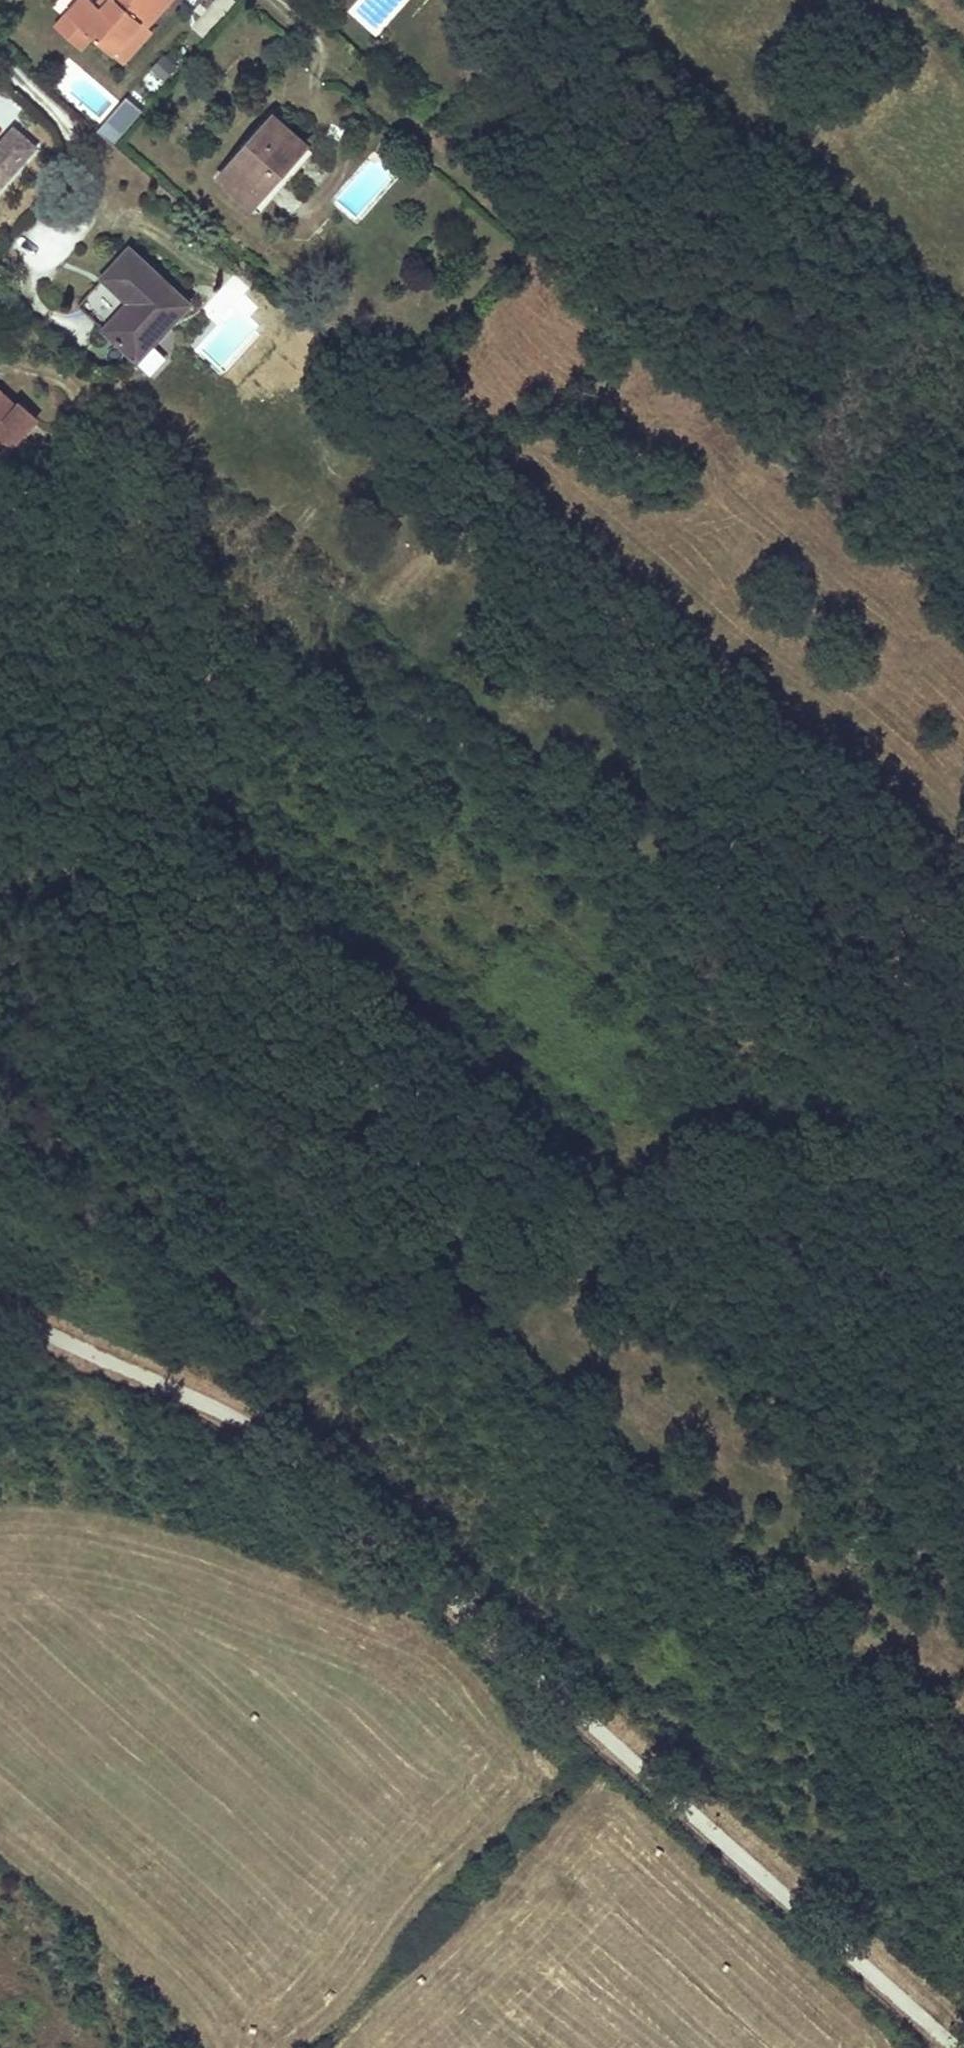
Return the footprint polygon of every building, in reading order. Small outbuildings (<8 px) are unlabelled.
[(100,9),(93,3),(90,0),(73,0),(61,13),(89,38),(118,64),(147,32),(142,28),(168,0),(108,0),(100,9)] [(108,0),(95,0),(93,3),(100,9),(108,0)] [(234,0),(209,0),(189,28),(206,40),(234,0)] [(89,38),(61,13),(50,25),(78,50),(89,38)] [(128,96),(98,129),(114,143),(144,110),(128,96)] [(307,147),(292,133),(276,119),(222,178),(253,206),(307,147)] [(38,145),(16,126),(0,144),(0,189),(38,145)] [(307,147),(253,206),(261,214),(315,155),(307,147)] [(128,251),(103,280),(129,302),(105,328),(136,355),(143,348),(148,353),(155,345),(150,341),(157,333),(162,337),(190,304),(128,251)] [(155,345),(162,337),(157,333),(150,341),(155,345)] [(142,360),(148,353),(143,348),(136,355),(142,360)] [(9,449),(37,419),(17,402),(15,404),(0,391),(0,441),(9,449)]
